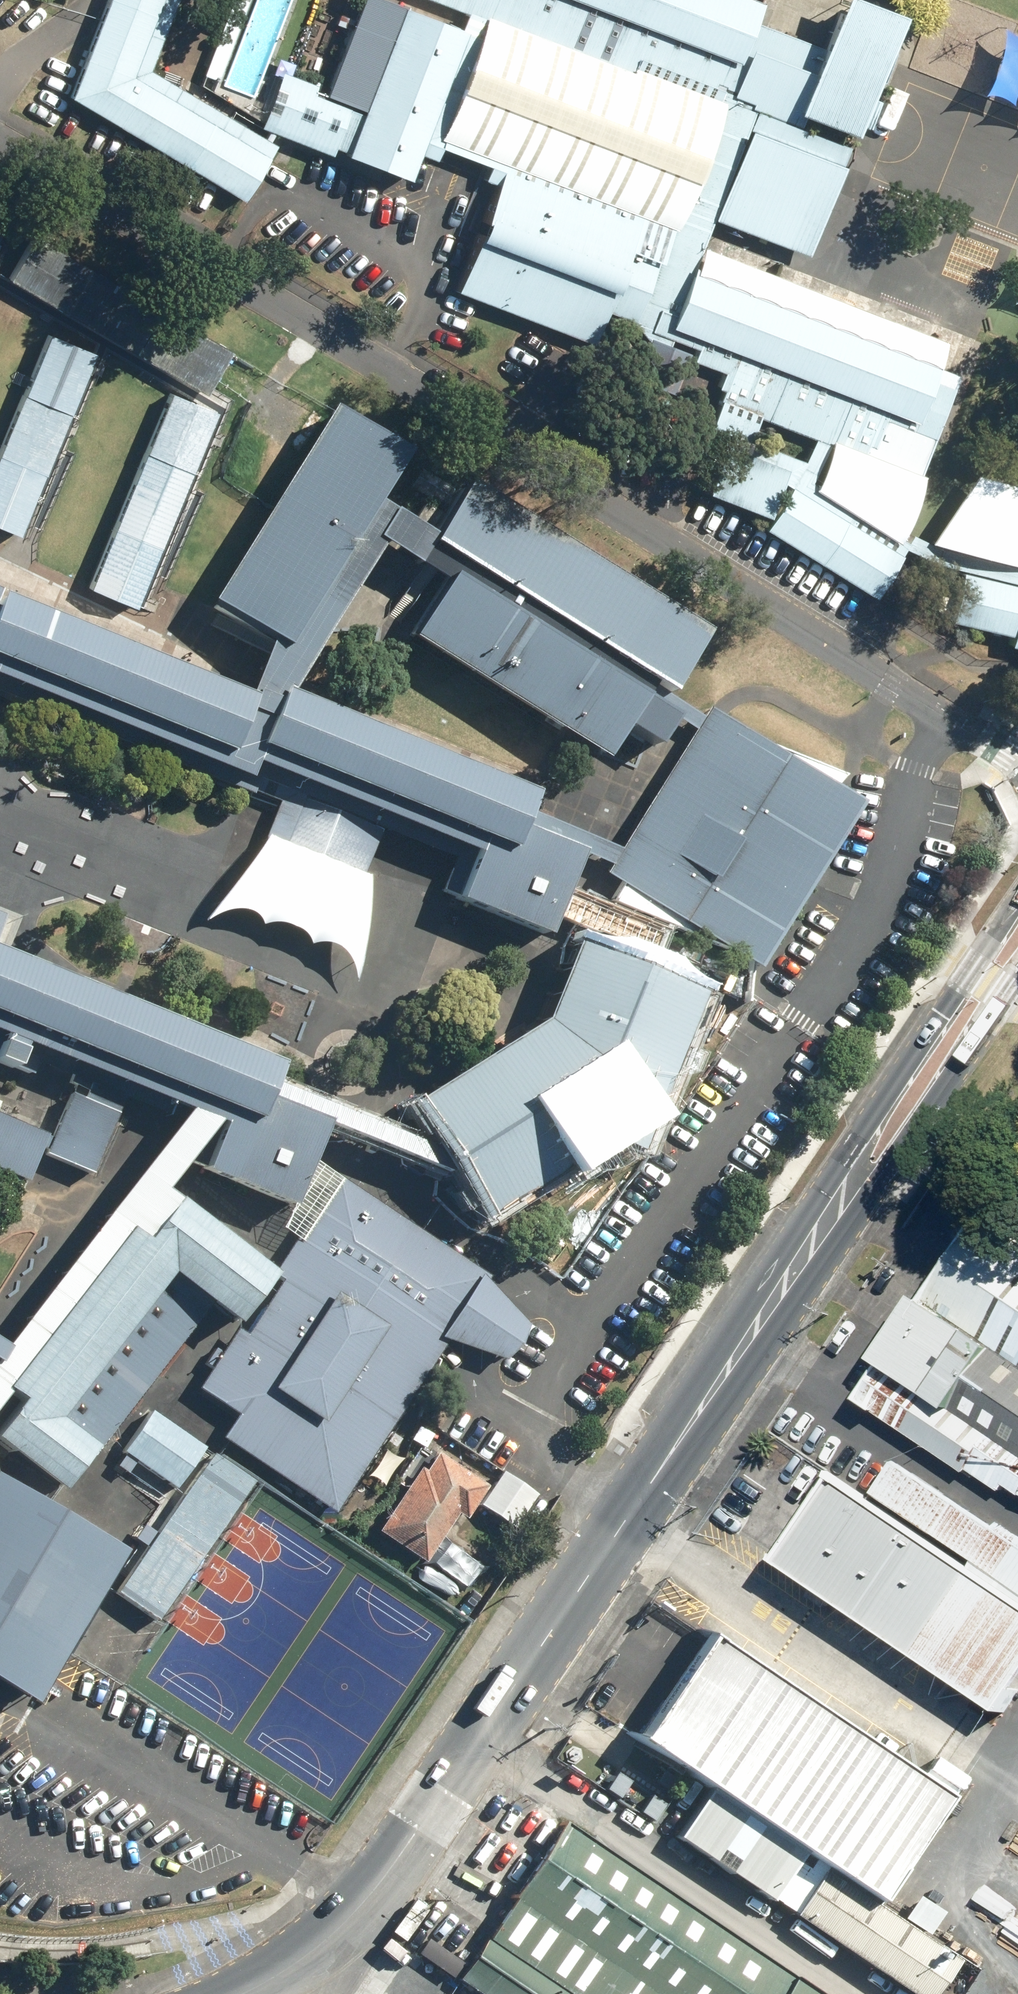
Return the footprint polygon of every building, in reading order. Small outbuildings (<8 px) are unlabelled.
[(241,200),(268,157),(131,76),(161,0),(107,0),(99,20),(68,97),(241,200)] [(131,76),(268,157),(276,146),(149,70),(176,0),(161,0),(131,76)] [(248,0),(231,0),(202,75),(217,81),(248,0)] [(259,128),(317,150),(330,154),(332,148),(345,153),(344,156),(407,180),(417,154),(435,160),(439,148),(483,165),(488,167),(482,181),(495,186),(473,242),(454,292),(481,302),(592,345),(605,312),(630,321),(651,345),(637,379),(666,391),(681,353),(665,347),(669,337),(699,348),(695,359),(726,372),(720,387),(725,389),(710,427),(735,436),(749,442),(759,417),(815,439),(869,460),(884,421),(933,440),(935,441),(954,390),(953,389),(932,381),(937,368),(692,274),(702,248),(712,220),(754,111),(799,128),(803,117),(853,136),(857,125),(865,129),(877,99),(870,96),(901,16),(860,0),(839,0),(821,49),(753,23),(761,3),(754,0),(428,0),(465,14),(459,28),(386,0),(362,0),(354,20),(339,14),(335,24),(349,30),(324,96),(318,94),(322,84),(315,81),(314,84),(280,72),(259,128)] [(997,25),(997,31),(992,55),(988,73),(980,86),(974,92),(981,91),(991,93),(1000,97),(1010,105),(1008,99),(1011,91),(1016,80),(1017,77),(1017,36),(1007,32),(997,25)] [(1015,100),(1010,105),(1017,106),(1017,94),(1015,100)] [(848,147),(799,128),(754,111),(712,220),(806,255),(836,178),(848,147)] [(209,386),(229,351),(226,350),(31,237),(6,280),(204,394),(209,386)] [(947,342),(702,248),(692,274),(937,368),(947,342)] [(25,389),(0,449),(0,529),(17,536),(37,490),(94,354),(91,353),(48,335),(30,378),(27,384),(25,389)] [(958,376),(937,368),(932,381),(953,389),(958,376)] [(195,403),(168,392),(87,589),(134,608),(215,411),(195,403)] [(403,457),(329,411),(207,606),(214,610),(266,643),(281,652),(373,505),(403,457)] [(933,440),(884,421),(869,460),(815,439),(804,461),(749,442),(735,436),(730,447),(786,471),(782,481),(791,488),(891,550),(900,556),(905,549),(931,562),(961,571),(1017,584),(1017,485),(975,474),(929,542),(901,527),(918,479),(929,451),(933,440)] [(786,471),(730,447),(713,497),(765,516),(782,481),(786,471)] [(705,632),(468,482),(430,540),(426,547),(456,567),(451,574),(451,575),(442,588),(409,640),(584,750),(589,754),(603,763),(625,728),(647,742),(656,742),(663,737),(666,729),(664,719),(661,713),(640,700),(644,695),(648,688),(667,699),(668,696),(708,634),(705,632)] [(891,550),(791,488),(765,531),(866,593),(874,598),(900,556),(891,550)] [(961,571),(951,622),(1009,636),(1007,646),(1017,648),(1017,584),(961,571)] [(244,783),(248,775),(251,768),(287,783),(385,822),(456,851),(440,893),(456,899),(453,906),(545,943),(551,929),(556,915),(560,907),(563,899),(580,856),(517,831),(521,822),(524,813),(531,797),(280,697),(279,697),(273,710),(261,705),(258,704),(244,698),(0,601),(0,685),(244,783)] [(521,822),(517,831),(580,856),(609,869),(605,876),(611,881),(621,886),(718,727),(724,719),(717,715),(708,710),(703,717),(702,719),(667,699),(648,688),(644,695),(640,700),(661,713),(693,733),(619,853),(524,813),(521,822)] [(763,743),(724,719),(718,727),(621,886),(609,903),(706,943),(719,949),(733,958),(835,788),(843,778),(763,743)] [(287,783),(264,839),(363,878),(385,822),(287,783)] [(835,788),(733,958),(757,972),(861,805),(835,788)] [(363,878),(264,839),(202,927),(225,916),(240,915),(262,928),(279,928),(295,935),(309,950),(327,950),(343,963),(356,985),(368,879),(363,878)] [(514,1042),(407,1109),(438,1157),(462,1197),(481,1226),(491,1219),(606,1148),(639,1160),(642,1153),(705,992),(689,986),(646,969),(638,966),(631,963),(575,942),(542,1025),(514,1042)] [(2,1041),(0,1046),(0,1070),(13,1075),(23,1049),(78,1071),(127,1091),(185,1115),(200,1121),(215,1127),(220,1129),(201,1176),(202,1177),(266,1202),(291,1211),(309,1163),(323,1128),(266,1104),(268,1097),(270,1089),(276,1070),(152,1018),(0,957),(0,1040),(2,1041)] [(26,1184),(40,1150),(47,1153),(45,1157),(92,1176),(127,1091),(78,1071),(50,1140),(0,1119),(0,1173),(26,1184)] [(444,1177),(447,1175),(444,1169),(438,1157),(270,1089),(268,1097),(266,1104),(323,1128),(444,1177)] [(311,1233),(342,1185),(325,1174),(309,1163),(291,1211),(280,1232),(290,1239),(301,1247),(311,1233)] [(417,1235),(342,1185),(311,1233),(301,1247),(300,1249),(293,1244),(272,1277),(282,1283),(247,1338),(236,1332),(198,1391),(237,1418),(221,1441),(334,1515),(425,1374),(445,1343),(455,1328),(486,1280),(417,1235)] [(59,1496),(89,1457),(94,1460),(207,1310),(234,1329),(272,1279),(174,1205),(144,1244),(126,1232),(3,1395),(6,1397),(19,1407),(0,1432),(0,1452),(50,1489),(59,1496)] [(984,1224),(919,1324),(916,1321),(862,1404),(1003,1495),(1017,1473),(1017,1246),(984,1224)] [(510,1310),(486,1280),(455,1328),(445,1343),(481,1357),(501,1364),(518,1351),(525,1329),(510,1310)] [(203,1451),(148,1414),(120,1455),(122,1456),(128,1460),(134,1464),(175,1492),(203,1451)] [(252,1483),(211,1455),(155,1536),(151,1542),(146,1549),(114,1595),(156,1623),(252,1483)] [(128,1460),(122,1456),(115,1467),(126,1475),(131,1469),(134,1464),(128,1460)] [(456,1516),(465,1521),(485,1489),(436,1458),(424,1476),(419,1473),(378,1535),(424,1565),(456,1516)] [(1017,1601),(1017,1538),(901,1458),(871,1501),(1017,1601)] [(536,1498),(501,1473),(478,1507),(513,1531),(536,1498)] [(781,1564),(1002,1713),(1017,1689),(1017,1601),(871,1501),(839,1479),(781,1564)] [(3,1489),(0,1495),(0,1691),(31,1710),(102,1588),(120,1557),(38,1509),(3,1489)] [(143,1547),(146,1549),(151,1542),(155,1536),(152,1534),(142,1527),(138,1534),(133,1541),(143,1547)] [(946,1797),(709,1637),(639,1740),(876,1900),(946,1797)] [(562,1822),(457,1976),(484,1993),(817,1993),(562,1822)] [(823,1869),(792,1916),(908,1993),(933,1993),(956,1959),(823,1869)]
